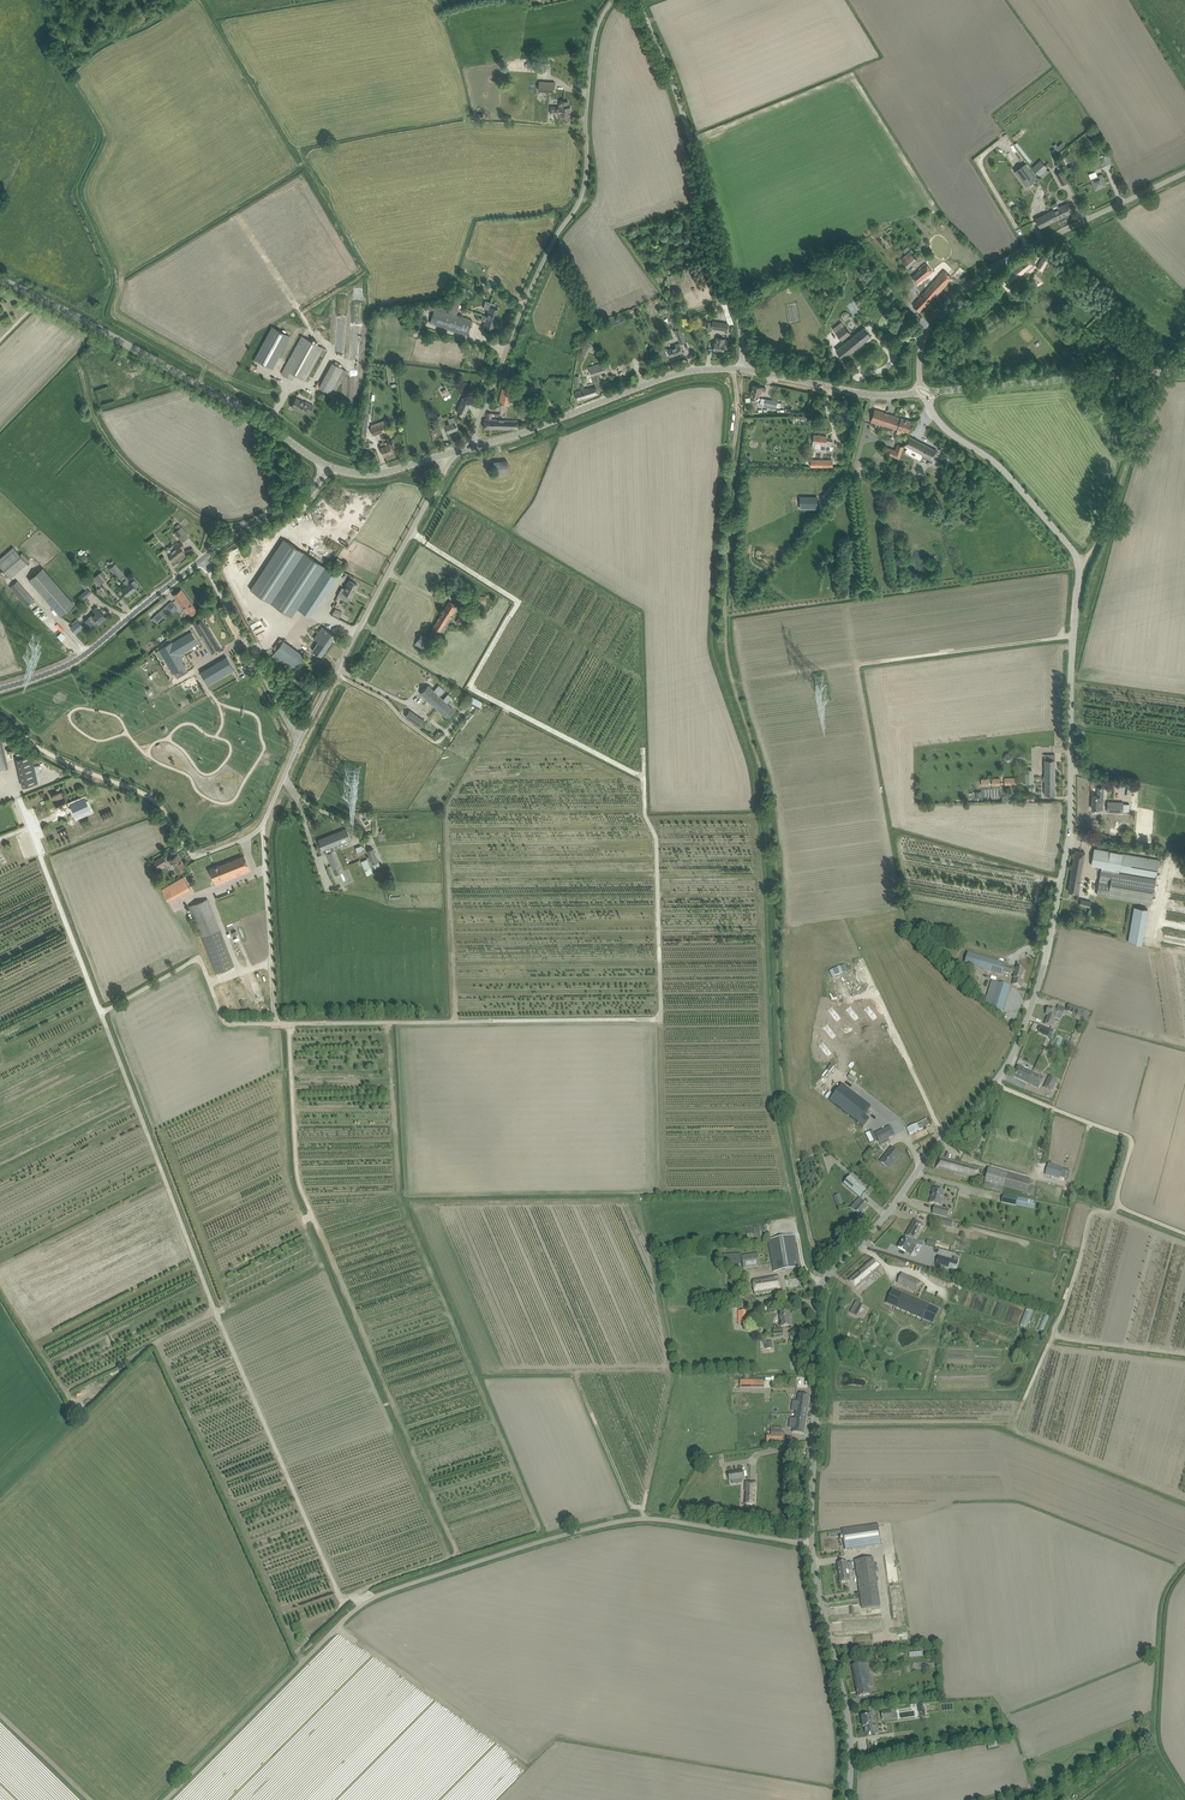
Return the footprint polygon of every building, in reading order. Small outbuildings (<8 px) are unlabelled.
[(538,91),(555,92),(555,81),(539,81),(538,91)] [(561,114),(561,116),(570,116),(570,107),(568,107),(568,101),(559,101),(558,108),(554,108),(551,107),(551,113),(561,114)] [(1063,143),(1052,152),(1054,155),(1066,146),(1063,143)] [(1094,161),(1097,168),(1107,164),(1104,157),(1094,161)] [(1048,167),(1041,159),(1032,167),(1039,175),(1048,167)] [(1026,164),(1016,171),(1026,185),(1036,179),(1026,164)] [(1056,174),(1062,185),(1069,181),(1063,170),(1056,174)] [(1093,184),(1095,190),(1104,186),(1103,185),(1104,184),(1105,183),(1103,178),(1102,175),(1091,179),(1093,184)] [(1067,203),(1054,210),(1058,219),(1072,212),(1067,203)] [(1058,219),(1054,210),(1036,219),(1040,228),(1058,219)] [(900,259),(908,268),(917,259),(909,251),(900,259)] [(1037,267),(1042,271),(1052,254),(1047,251),(1037,267)] [(1003,276),(1007,281),(1011,285),(1034,265),(1027,256),(1003,276)] [(912,277),(917,283),(933,270),(927,264),(918,271),(912,277)] [(913,305),(915,308),(919,312),(952,278),(944,270),(933,282),(928,288),(913,305)] [(1034,283),(1038,287),(1043,283),(1035,273),(1031,276),(1035,282),(1034,283)] [(653,301),(655,305),(662,300),(659,296),(653,301)] [(449,312),(457,315),(461,300),(453,298),(449,312)] [(483,308),(488,310),(484,326),(493,328),(498,309),(494,308),(496,304),(486,301),(483,308)] [(426,308),(434,311),(430,323),(467,336),(472,321),(447,313),(448,309),(428,303),(426,308)] [(708,330),(712,330),(712,328),(722,330),(728,331),(729,324),(723,323),(713,321),(713,322),(709,322),(708,330)] [(844,325),(836,332),(842,340),(851,333),(844,325)] [(272,368),(289,336),(273,327),(255,359),(272,368)] [(837,350),(840,354),(843,358),(871,336),(865,327),(837,350)] [(282,373),(293,379),(296,374),(306,380),(324,347),(303,335),(282,373)] [(714,342),(713,345),(715,346),(714,349),(724,351),(725,344),(725,339),(721,338),(717,337),(716,342),(715,342),(714,342)] [(580,354),(586,357),(592,347),(586,343),(580,354)] [(668,348),(659,352),(661,359),(670,355),(671,356),(683,352),(681,346),(679,343),(675,344),(676,347),(668,350),(668,348)] [(604,362),(589,366),(592,375),(595,383),(600,382),(600,381),(598,374),(607,371),(604,362)] [(595,386),(575,392),(576,395),(577,401),(598,394),(597,391),(600,390),(602,389),(600,382),(595,383),(595,386)] [(333,389),(322,383),(319,387),(330,393),(333,389)] [(499,403),(509,405),(513,388),(503,385),(499,403)] [(751,394),(757,395),(760,396),(761,391),(765,392),(766,388),(754,385),(751,394)] [(521,393),(537,395),(538,388),(522,386),(521,393)] [(291,407),(304,413),(306,410),(310,412),(313,406),(305,401),(305,402),(296,398),(291,407)] [(765,404),(776,407),(778,401),(766,398),(765,404)] [(457,411),(465,414),(471,402),(463,399),(457,411)] [(547,403),(519,407),(521,414),(548,410),(547,403)] [(871,422),(884,426),(884,425),(898,430),(898,428),(909,432),(912,421),(875,409),(871,422)] [(484,429),(518,429),(518,420),(504,419),(504,418),(503,418),(503,419),(491,418),(492,413),(487,412),(487,418),(485,418),(484,429)] [(445,425),(445,427),(447,433),(458,429),(453,417),(448,419),(449,423),(445,425)] [(370,428),(373,435),(385,431),(382,424),(370,428)] [(833,442),(827,441),(827,436),(814,435),(813,448),(832,450),(833,442)] [(910,436),(905,446),(932,460),(937,451),(910,436)] [(381,447),(381,450),(383,455),(392,452),(389,444),(388,440),(383,442),(384,446),(381,447)] [(894,449),(887,447),(885,453),(899,459),(904,446),(897,443),(894,449)] [(829,460),(829,458),(810,458),(810,467),(835,467),(835,458),(831,458),(831,460),(829,460)] [(494,473),(509,472),(508,460),(494,460),(494,473)] [(800,497),(800,505),(810,505),(810,508),(817,508),(817,497),(800,497)] [(175,532),(173,534),(175,536),(177,535),(182,541),(189,536),(181,527),(175,532)] [(292,617),(297,608),(309,617),(337,575),(325,567),(325,566),(283,539),(250,589),(292,617)] [(175,548),(168,554),(173,560),(184,552),(181,548),(184,546),(181,542),(174,547),(175,548)] [(27,562),(14,547),(0,560),(0,566),(10,577),(27,562)] [(342,568),(345,562),(338,558),(334,564),(342,568)] [(125,586),(122,589),(127,596),(136,588),(135,588),(138,585),(134,580),(131,583),(130,582),(123,573),(115,563),(109,568),(117,578),(119,577),(123,581),(122,582),(125,586)] [(59,616),(74,604),(43,567),(29,578),(59,616)] [(92,579),(98,586),(107,579),(101,571),(92,579)] [(450,577),(445,583),(450,587),(455,580),(450,577)] [(9,586),(26,606),(34,599),(17,580),(9,586)] [(344,593),(341,598),(348,601),(351,596),(352,597),(358,585),(352,582),(349,580),(343,592),(344,593)] [(97,590),(105,599),(110,594),(103,585),(97,590)] [(88,588),(77,598),(80,601),(91,592),(88,588)] [(173,595),(189,616),(197,610),(181,589),(173,595)] [(154,616),(157,620),(175,606),(171,601),(154,616)] [(451,616),(458,606),(450,601),(432,628),(442,635),(451,621),(451,620),(452,617),(451,616)] [(84,621),(91,628),(98,622),(99,623),(106,617),(97,606),(93,610),(96,613),(93,616),(92,614),(84,621)] [(456,622),(461,625),(462,622),(465,624),(468,619),(465,617),(466,616),(461,613),(456,622)] [(202,617),(193,623),(201,636),(201,635),(205,641),(205,642),(212,654),(221,648),(202,617)] [(70,627),(75,633),(83,626),(78,620),(70,627)] [(322,626),(315,637),(328,646),(336,636),(322,626)] [(172,642),(159,650),(173,673),(186,666),(179,654),(185,650),(185,651),(185,650),(191,646),(191,647),(191,646),(197,643),(198,643),(191,632),(190,632),(191,632),(185,636),(184,635),(185,636),(179,639),(178,639),(178,640),(173,643),(172,642)] [(414,644),(426,651),(428,647),(433,640),(421,633),(417,640),(414,644)] [(328,646),(315,637),(314,638),(318,642),(312,650),(321,656),(328,646)] [(273,648),(276,650),(272,655),(293,671),(304,656),(280,639),(273,648)] [(198,668),(205,681),(221,672),(220,670),(230,664),(224,653),(199,667),(198,668)] [(299,667),(295,673),(303,679),(305,677),(303,675),(305,672),(299,667)] [(424,689),(420,693),(446,718),(450,714),(454,710),(447,703),(452,697),(448,694),(443,699),(439,696),(444,690),(439,685),(433,690),(428,685),(424,689)] [(485,707),(486,705),(472,696),(468,703),(479,709),(481,705),(485,707)] [(405,717),(420,727),(424,721),(409,710),(405,717)] [(1045,754),(1045,795),(1055,795),(1055,754),(1045,754)] [(16,759),(23,787),(38,783),(31,755),(16,759)] [(1101,809),(1101,796),(1093,796),(1091,796),(1091,800),(1092,800),(1092,809),(1101,809)] [(78,800),(70,804),(75,815),(79,813),(80,816),(84,814),(87,813),(86,810),(90,808),(85,797),(78,800)] [(1107,812),(1122,812),(1123,802),(1108,802),(1107,812)] [(318,840),(322,850),(350,839),(346,828),(318,840)] [(378,862),(373,848),(367,850),(372,864),(378,862)] [(1095,849),(1092,861),(1092,864),(1102,866),(1097,894),(1151,904),(1159,860),(1095,849)] [(325,854),(334,875),(332,876),(336,884),(345,880),(342,872),(333,850),(325,854)] [(1068,891),(1074,892),(1079,893),(1081,879),(1080,879),(1085,852),(1076,851),(1068,891)] [(169,860),(171,862),(170,864),(172,866),(173,866),(176,871),(184,865),(177,854),(169,860)] [(155,861),(158,867),(166,862),(163,856),(155,861)] [(244,856),(209,869),(213,880),(223,876),(225,881),(250,871),(244,856)] [(361,862),(364,870),(370,867),(367,859),(361,862)] [(165,882),(169,891),(187,883),(183,874),(165,882)] [(235,966),(208,899),(190,906),(217,974),(235,966)] [(1079,904),(1089,907),(1091,901),(1081,899),(1079,904)] [(1133,906),(1129,942),(1143,943),(1148,908),(1133,906)] [(1071,919),(1085,923),(1087,917),(1072,913),(1071,919)] [(1016,968),(1005,965),(1005,964),(968,953),(965,964),(1002,975),(1003,971),(1011,974),(1011,972),(1015,974),(1014,978),(1015,979),(1013,985),(1021,987),(1023,981),(1022,980),(1025,970),(1017,968),(1016,968)] [(832,977),(848,970),(845,963),(829,970),(832,977)] [(1003,1011),(1011,986),(998,982),(991,1008),(1003,1011)] [(1069,1004),(1067,1011),(1078,1015),(1080,1009),(1069,1004)] [(1056,1021),(1054,1020),(1055,1018),(1056,1018),(1059,1011),(1049,1007),(1046,1014),(1048,1015),(1045,1024),(1052,1026),(1053,1026),(1056,1021)] [(1053,1031),(1044,1028),(1042,1034),(1051,1037),(1053,1031)] [(1041,1054),(1043,1049),(1040,1047),(1040,1046),(1035,1044),(1034,1045),(1032,1051),(1041,1054)] [(1039,1088),(1044,1078),(1018,1065),(1013,1076),(1039,1088)] [(1049,1075),(1044,1087),(1051,1090),(1057,1079),(1049,1075)] [(846,1089),(833,1106),(867,1131),(872,1125),(867,1121),(874,1111),(846,1089)] [(927,1119),(907,1128),(907,1129),(910,1134),(920,1130),(930,1125),(927,1119)] [(884,1129),(874,1133),(879,1143),(889,1138),(884,1129)] [(870,1143),(874,1141),(877,1139),(872,1130),(867,1133),(866,1133),(870,1143)] [(881,1162),(889,1168),(900,1155),(891,1148),(881,1162)] [(939,1156),(936,1168),(976,1180),(979,1169),(939,1156)] [(1045,1174),(1060,1178),(1063,1167),(1048,1163),(1045,1174)] [(1031,1180),(988,1168),(984,1183),(985,1183),(1003,1188),(1027,1194),(1031,1180)] [(850,1176),(843,1183),(849,1188),(860,1198),(867,1190),(850,1176)] [(930,1203),(941,1205),(944,1191),(934,1188),(930,1203)] [(840,1194),(834,1195),(837,1206),(843,1205),(840,1194)] [(1001,1202),(1034,1209),(1036,1201),(1003,1194),(1001,1202)] [(854,1211),(856,1212),(860,1216),(868,1207),(859,1199),(851,1208),(854,1211)] [(933,1214),(947,1217),(949,1210),(935,1206),(933,1214)] [(930,1215),(929,1221),(937,1224),(939,1217),(930,1215)] [(915,1219),(905,1235),(906,1236),(914,1240),(923,1224),(920,1222),(915,1219)] [(954,1246),(959,1233),(952,1231),(947,1243),(954,1246)] [(768,1240),(774,1271),(800,1267),(794,1235),(768,1240)] [(903,1239),(898,1247),(911,1255),(911,1254),(913,1251),(914,1251),(918,1243),(914,1240),(906,1236),(905,1238),(904,1239),(903,1239)] [(916,1254),(928,1261),(933,1252),(920,1245),(916,1254)] [(723,1254),(724,1266),(742,1265),(741,1253),(723,1254)] [(759,1262),(758,1254),(746,1256),(746,1259),(753,1258),(753,1263),(759,1262)] [(939,1257),(937,1264),(951,1268),(953,1261),(939,1257)] [(866,1281),(864,1278),(869,1274),(871,1276),(870,1277),(881,1267),(873,1259),(849,1280),(857,1289),(866,1281)] [(753,1280),(754,1294),(781,1290),(779,1276),(773,1277),(753,1280)] [(907,1276),(903,1286),(914,1290),(918,1281),(907,1276)] [(891,1304),(891,1305),(895,1306),(896,1307),(897,1305),(902,1307),(901,1309),(902,1308),(907,1310),(906,1312),(907,1312),(907,1310),(912,1312),(911,1314),(912,1314),(913,1312),(918,1314),(917,1316),(918,1315),(923,1317),(922,1319),(933,1323),(939,1309),(892,1288),(892,1289),(891,1291),(896,1294),(891,1304)] [(850,1311),(857,1314),(862,1305),(855,1301),(850,1311)] [(738,1310),(738,1324),(748,1324),(748,1310),(738,1310)] [(780,1312),(781,1327),(791,1326),(790,1311),(780,1312)] [(1039,1330),(1043,1331),(1048,1316),(1044,1315),(1039,1330)] [(740,1388),(764,1388),(764,1379),(740,1379),(740,1388)] [(753,1398),(750,1398),(750,1412),(761,1412),(760,1391),(753,1391),(753,1398)] [(793,1432),(798,1433),(804,1434),(810,1395),(798,1393),(793,1432)] [(771,1432),(771,1443),(785,1443),(785,1432),(771,1432)] [(733,1472),(727,1473),(729,1481),(732,1480),(743,1479),(742,1470),(733,1472)] [(756,1482),(746,1481),(746,1488),(746,1504),(755,1504),(755,1489),(756,1489),(756,1482)] [(842,1530),(845,1550),(881,1544),(878,1524),(842,1530)] [(855,1561),(862,1608),(880,1605),(873,1558),(855,1561)] [(844,1562),(838,1563),(841,1582),(847,1582),(850,1581),(849,1575),(853,1574),(851,1562),(847,1563),(847,1562),(844,1562)] [(868,1687),(872,1687),(872,1686),(874,1686),(873,1683),(872,1683),(868,1663),(852,1666),(858,1697),(870,1694),(868,1687)] [(891,1710),(881,1712),(882,1719),(892,1718),(891,1714),(896,1713),(896,1709),(891,1710)] [(868,1716),(862,1716),(863,1727),(864,1727),(865,1735),(867,1735),(869,1734),(869,1735),(871,1734),(876,1733),(878,1733),(876,1724),(872,1725),(871,1722),(874,1721),(873,1712),(869,1713),(870,1715),(868,1716)]
